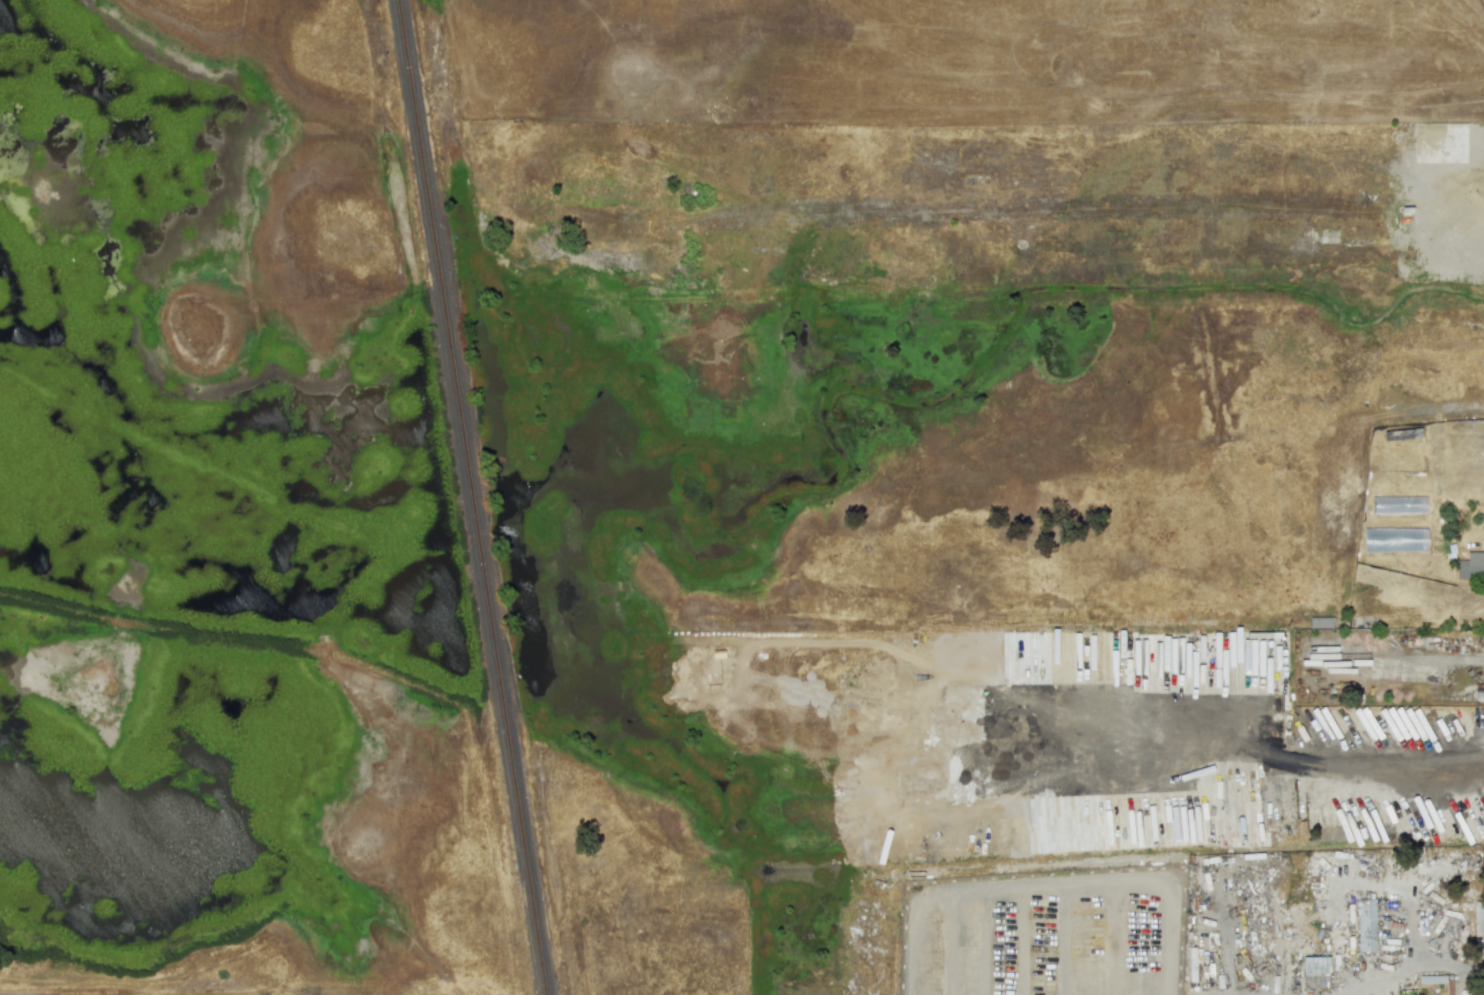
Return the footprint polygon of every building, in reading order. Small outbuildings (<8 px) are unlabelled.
[(1396,440),(1415,438),(1414,429),(1395,431),(1396,440)] [(1483,579),(1483,552),(1466,552),(1465,560),(1455,559),(1455,578),(1483,579)] [(1309,628),(1331,628),(1331,618),(1309,617),(1309,628)] [(1198,789),(1199,826),(1207,825),(1207,832),(1226,832),(1225,789),(1198,789)] [(1375,899),(1357,899),(1357,952),(1374,952),(1375,899)] [(1475,936),(1483,936),(1483,928),(1483,902),(1474,902),(1475,936)] [(1328,956),(1302,957),(1303,989),(1313,988),(1312,974),(1329,973),(1328,956)]
